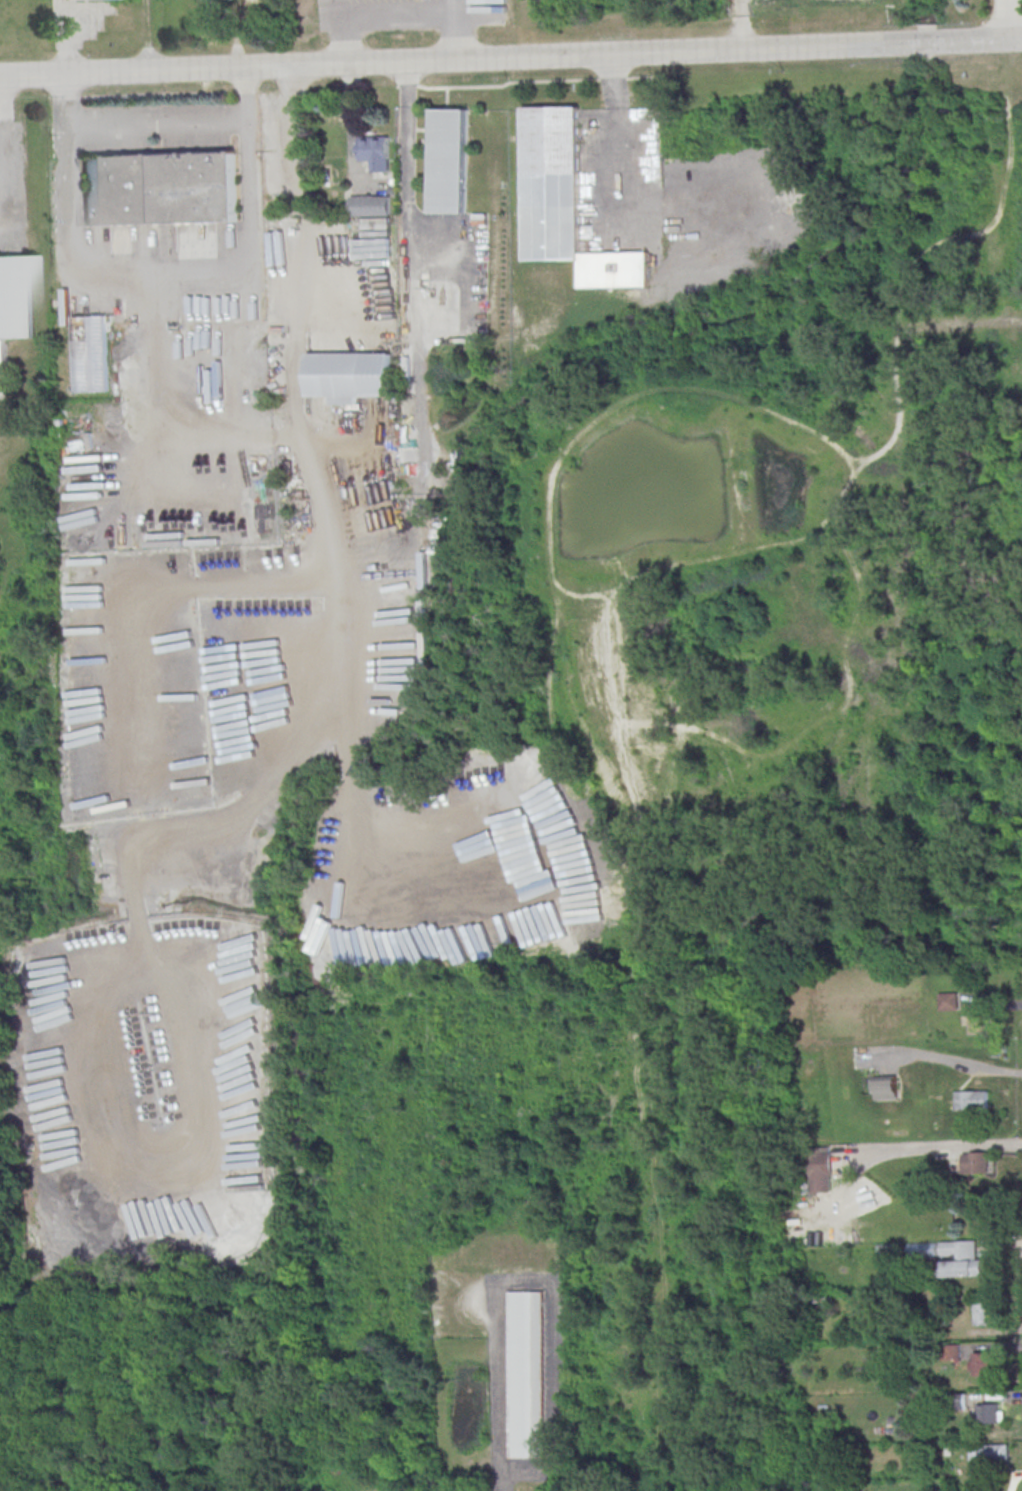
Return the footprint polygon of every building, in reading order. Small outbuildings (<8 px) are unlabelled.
[(523,107),(578,106),(580,253),(649,252),(649,287),(580,288),(580,260),(525,261),(523,107)] [(432,109),(467,109),(465,213),(430,212),(432,109)] [(360,137),(389,136),(389,171),(372,171),(372,161),(361,161),(360,137)] [(85,155),(235,150),(238,220),(88,225),(85,155)] [(351,197),(364,196),(390,196),(390,214),(351,215),(351,197)] [(11,394),(0,394),(0,255),(33,254),(36,338),(9,339),(11,394)] [(109,392),(107,316),(73,316),(75,392),(109,392)] [(308,354),(390,353),(390,397),(357,397),(357,405),(331,405),(331,396),(308,396),(308,354)] [(957,993),(938,993),(938,1010),(957,1010),(957,993)] [(984,1015),(963,1015),(963,1034),(984,1034),(984,1015)] [(987,1109),(987,1091),(954,1091),(954,1109),(987,1109)] [(831,1193),(831,1146),(809,1146),(809,1193),(831,1193)] [(987,1173),(987,1151),(962,1151),(962,1173),(987,1173)] [(907,1242),(907,1258),(940,1257),(941,1277),(987,1276),(987,1260),(977,1260),(977,1241),(907,1242)] [(508,1292),(543,1292),(545,1458),(509,1458),(508,1292)] [(992,1325),(992,1300),(974,1300),(974,1325),(992,1325)] [(970,1375),(998,1375),(998,1352),(970,1352),(970,1375)] [(1003,1423),(1002,1404),(976,1404),(976,1423),(1003,1423)] [(970,1444),(970,1480),(989,1480),(989,1462),(1008,1462),(1008,1444),(970,1444)]
